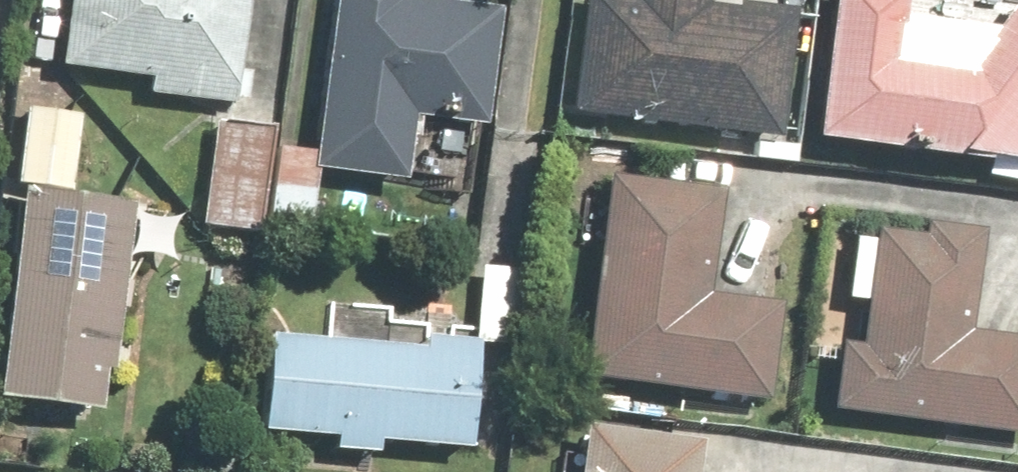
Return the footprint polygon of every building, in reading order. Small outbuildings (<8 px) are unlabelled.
[(72,64),(158,75),(155,95),(245,105),(258,0),(80,0),(72,64)] [(322,169),(412,180),(420,116),(446,119),(443,147),(469,150),(472,122),(493,125),(507,7),(491,5),(491,0),(455,0),(455,1),(443,0),(344,0),(322,169)] [(721,0),(589,0),(578,115),(801,135),(812,14),(721,6),(721,0)] [(921,0),(843,0),(830,136),(998,151),(996,181),(1017,183),(1017,17),(1009,27),(919,18),(921,0)] [(90,110),(34,105),(26,183),(83,188),(90,110)] [(269,228),(283,125),(228,118),(214,220),(269,228)] [(288,147),(277,229),(317,234),(325,171),(320,170),(323,151),(288,147)] [(784,400),(792,301),(723,295),(733,188),(613,177),(594,383),(784,400)] [(136,344),(129,343),(132,311),(142,312),(145,281),(135,280),(143,202),(31,191),(10,401),(112,411),(115,382),(132,384),(136,344)] [(995,229),(935,223),(934,232),(885,227),(884,237),(864,235),(857,299),(874,301),(869,342),(843,339),(835,411),(1017,432),(1017,332),(984,328),(995,229)] [(486,341),(528,344),(533,269),(515,268),(516,257),(499,256),(498,266),(491,266),(486,341)] [(483,446),(488,343),(433,339),(433,348),(279,340),(274,432),(347,437),(346,451),(389,454),(390,440),(483,446)] [(577,471),(704,471),(709,439),(584,421),(577,471)]
